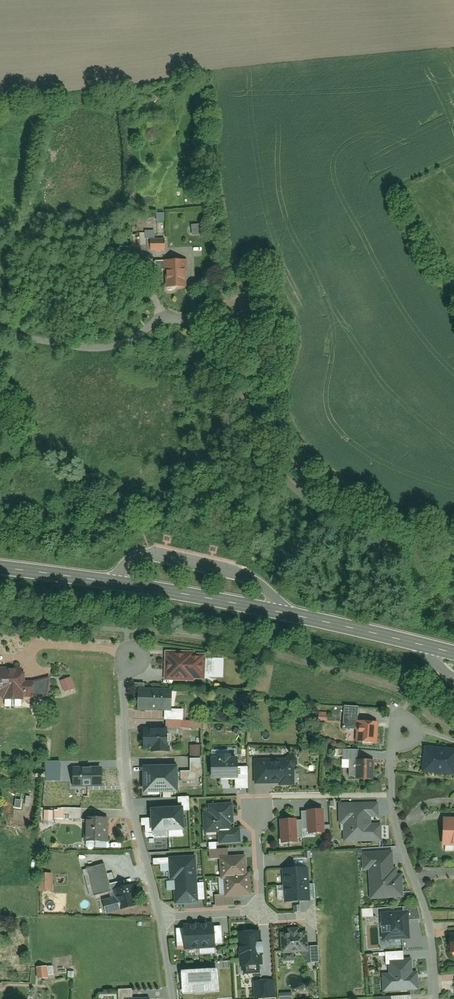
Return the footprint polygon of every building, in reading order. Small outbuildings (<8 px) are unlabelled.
[(148,240),(148,254),(163,254),(164,240),(148,240)] [(164,263),(164,290),(182,290),(181,263),(164,263)] [(166,654),(165,680),(204,681),(204,655),(166,654)] [(0,670),(0,698),(3,701),(21,702),(25,699),(30,699),(31,683),(22,684),(22,669),(0,670)] [(136,709),(171,710),(171,692),(137,691),(136,709)] [(343,729),(357,731),(358,724),(359,709),(345,707),(343,729)] [(357,744),(376,745),(377,725),(358,724),(357,731),(357,744)] [(151,754),(167,753),(167,732),(141,733),(142,751),(151,750),(151,754)] [(422,771),(453,776),(453,754),(425,750),(422,771)] [(254,763),(254,784),(278,784),(279,787),(292,787),(297,781),(297,752),(280,752),(280,757),(259,757),(259,763),(254,763)] [(211,759),(211,777),(237,777),(237,758),(229,758),(229,756),(218,756),(219,759),(211,759)] [(349,777),(373,778),(373,761),(358,760),(358,757),(349,757),(349,777)] [(144,767),(145,791),(176,791),(176,766),(144,767)] [(74,787),(101,786),(101,771),(74,771),(74,787)] [(376,804),(343,805),(344,812),(341,813),(341,823),(346,823),(347,840),(380,839),(379,825),(371,825),(371,815),(377,815),(376,804)] [(218,831),(230,830),(229,807),(208,807),(208,815),(203,815),(204,835),(218,834),(218,831)] [(151,835),(182,833),(179,808),(148,811),(151,835)] [(306,813),(306,835),(323,835),(322,813),(306,813)] [(85,843),(107,844),(107,821),(85,821),(85,843)] [(280,823),(280,844),(296,844),(295,822),(280,823)] [(441,846),(453,847),(453,822),(443,822),(441,846)] [(218,831),(218,834),(218,844),(240,844),(239,830),(218,831)] [(210,861),(229,860),(228,849),(209,850),(210,861)] [(392,852),(362,854),(362,872),(368,872),(369,900),(403,898),(401,875),(393,875),(392,852)] [(197,901),(194,858),(173,859),(175,903),(197,901)] [(246,878),(245,859),(229,860),(220,861),(220,879),(224,879),(246,878)] [(293,870),(284,871),(285,902),(315,901),(314,884),(308,885),(307,859),(293,860),(293,870)] [(83,872),(90,897),(111,892),(104,866),(83,872)] [(38,876),(38,892),(51,892),(51,876),(38,876)] [(249,878),(224,879),(225,898),(233,897),(250,897),(249,878)] [(120,914),(138,909),(132,887),(113,892),(120,914)] [(233,907),(233,897),(215,898),(215,908),(233,907)] [(408,913),(385,915),(387,939),(410,938),(408,913)] [(199,925),(184,926),(185,948),(200,947),(199,925)] [(213,925),(199,925),(200,947),(215,946),(213,925)] [(262,965),(260,931),(239,933),(241,966),(262,965)] [(280,936),(281,953),(307,951),(307,947),(306,934),(280,936)] [(318,946),(307,947),(308,964),(319,964),(318,946)] [(412,963),(390,963),(390,988),(412,988),(412,963)] [(216,970),(181,972),(182,992),(217,990),(216,970)] [(132,990),(118,991),(119,998),(133,998),(132,990)]
